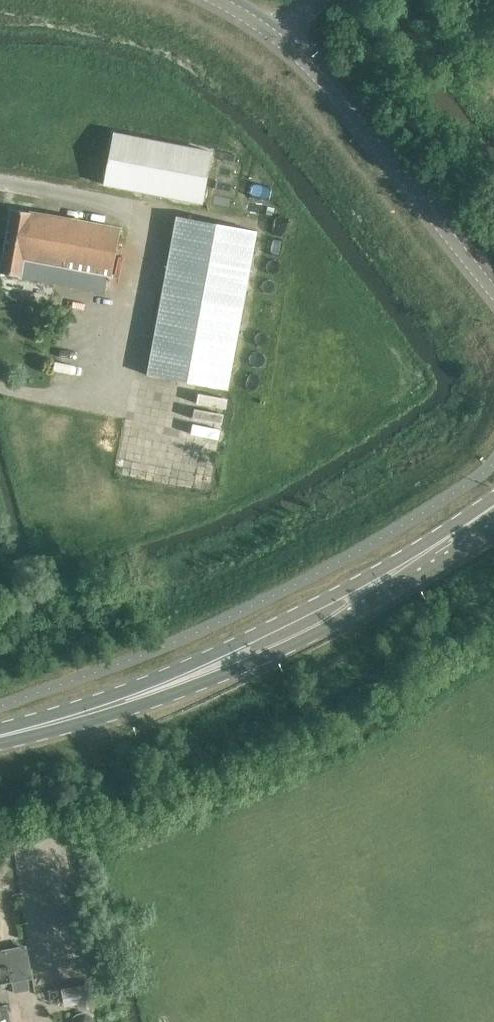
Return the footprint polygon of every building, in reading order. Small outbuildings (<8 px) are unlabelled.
[(212,151),(114,132),(104,183),(202,202),(212,151)] [(113,274),(121,229),(12,209),(1,272),(105,291),(108,273),(113,274)] [(177,216),(148,375),(227,389),(257,231),(177,216)] [(41,977),(35,943),(0,950),(0,985),(41,977)] [(82,999),(84,1011),(96,1009),(92,985),(61,991),(64,1003),(82,999)] [(0,1006),(0,1021),(11,1021),(8,1004),(0,1006)]
